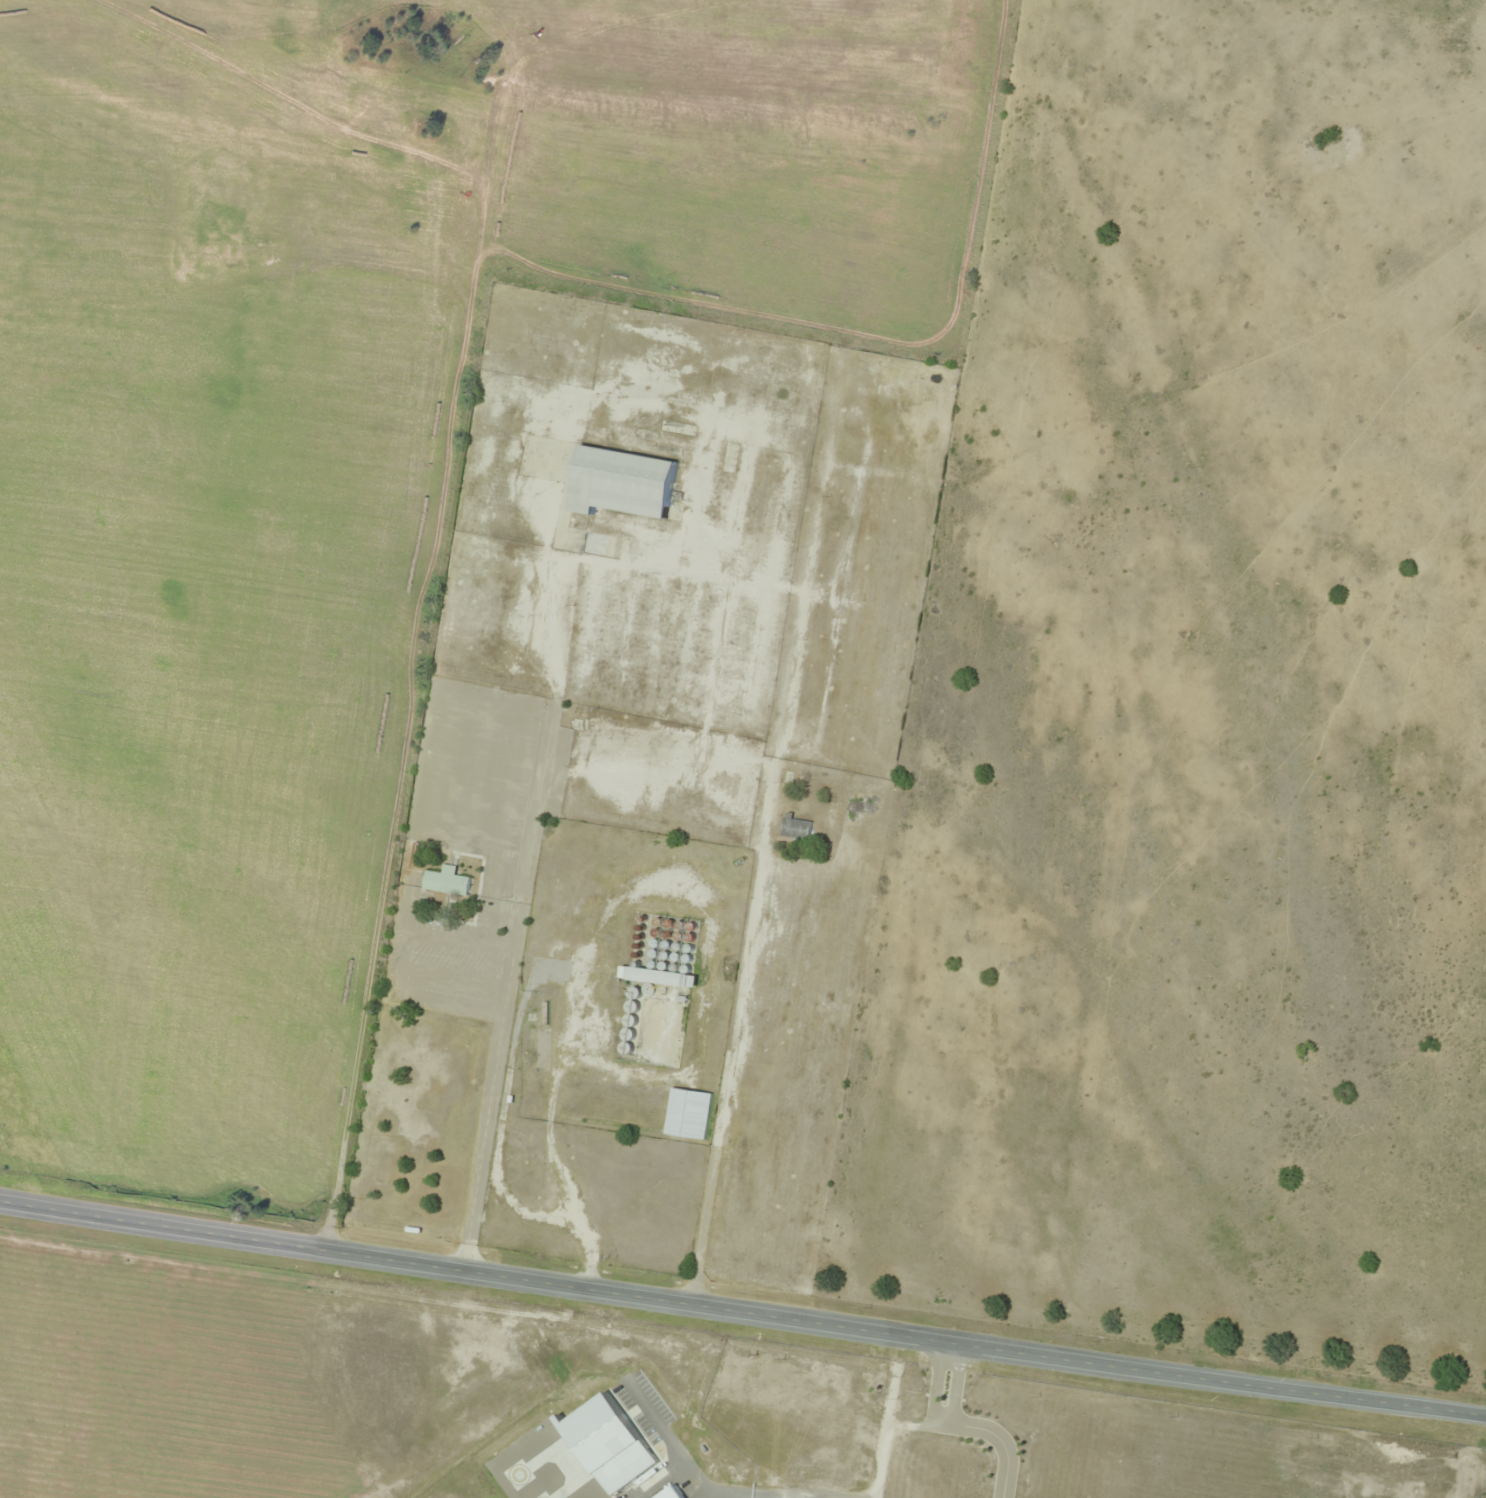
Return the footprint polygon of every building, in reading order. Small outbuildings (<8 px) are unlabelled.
[(565,510),(591,515),(592,507),(664,518),(674,460),(575,445),(565,510)] [(807,838),(809,819),(780,816),(779,836),(807,838)] [(465,895),(468,876),(452,874),(453,866),(441,864),(441,872),(423,870),(420,889),(465,895)] [(684,1011),(687,989),(693,990),(695,975),(627,966),(625,980),(643,983),(640,1005),(684,1011)] [(533,1027),(524,1027),(523,1071),(533,1071),(533,1027)] [(704,1139),(710,1093),(669,1088),(663,1134),(704,1139)] [(674,1484),(652,1497),(683,1497),(674,1484)]
